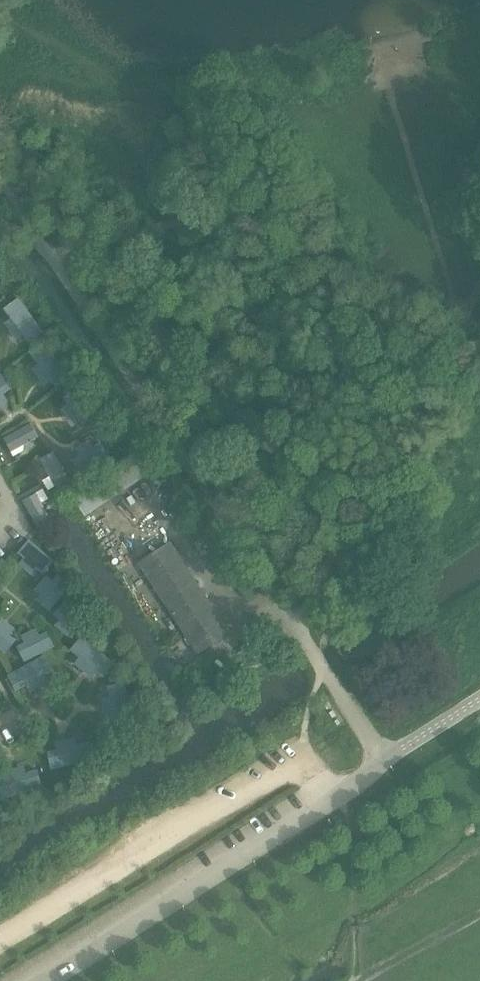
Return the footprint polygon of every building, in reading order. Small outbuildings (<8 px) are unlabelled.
[(19,297),(4,308),(13,320),(6,325),(16,337),(22,332),(31,343),(46,332),(19,297)] [(42,342),(29,352),(36,361),(29,366),(44,386),(49,382),(55,389),(70,379),(42,342)] [(1,371),(0,371),(0,405),(8,399),(3,392),(11,387),(1,371)] [(79,389),(67,398),(73,407),(67,412),(81,432),(86,428),(92,436),(107,425),(79,389)] [(29,422),(3,438),(12,452),(38,436),(29,422)] [(112,458),(101,442),(72,460),(83,476),(112,458)] [(52,449),(38,457),(52,483),(67,476),(52,449)] [(74,490),(88,513),(152,472),(137,450),(74,490)] [(35,491),(21,499),(35,527),(49,519),(35,491)] [(28,539),(17,552),(23,557),(18,563),(34,576),(39,569),(46,574),(56,561),(28,539)] [(197,583),(170,542),(138,562),(165,603),(165,604),(198,655),(230,634),(197,583)] [(47,574),(36,588),(42,592),(36,600),(51,612),(74,582),(60,571),(54,579),(47,574)] [(66,601),(55,615),(60,619),(55,626),(69,636),(91,607),(79,598),(73,606),(66,601)] [(18,639),(11,633),(14,629),(2,619),(0,620),(0,647),(6,652),(18,639)] [(54,646),(47,631),(38,635),(35,628),(21,635),(24,642),(17,645),(25,660),(54,646)] [(115,663),(82,636),(70,651),(77,657),(73,662),(91,677),(96,671),(103,676),(115,663)] [(46,654),(8,674),(17,690),(27,684),(31,691),(49,682),(45,675),(55,670),(46,654)] [(125,683),(107,684),(108,693),(102,693),(104,709),(111,709),(112,718),(127,717),(125,683)] [(84,763),(81,745),(72,747),(72,741),(56,744),(57,750),(48,752),(50,768),(84,763)] [(37,785),(35,768),(26,769),(25,764),(9,766),(10,773),(1,774),(3,790),(37,785)]
